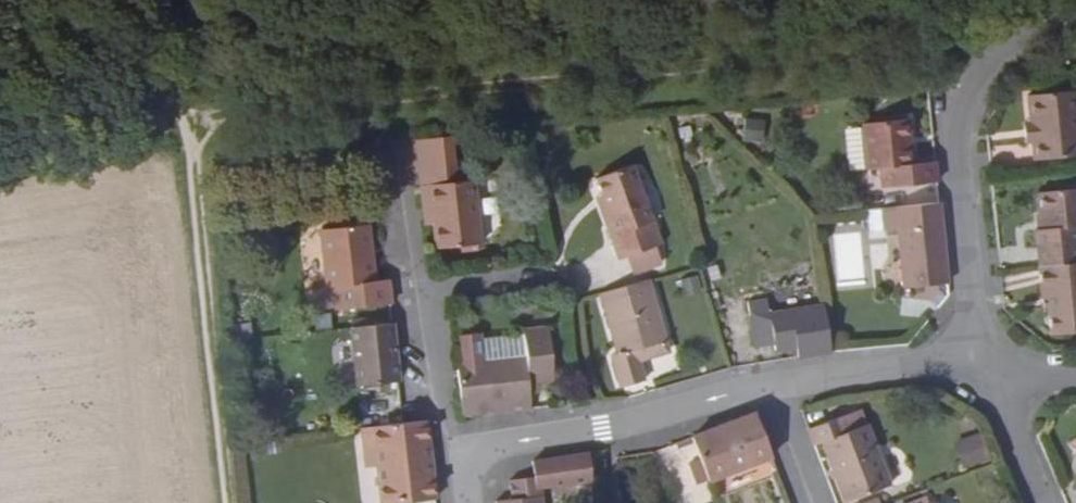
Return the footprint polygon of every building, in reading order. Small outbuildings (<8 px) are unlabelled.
[(1026,145),(1028,165),(1075,159),(1075,149),(1072,94),(1023,99),(1025,126),(1026,145)] [(936,182),(934,161),(911,163),(907,118),(862,122),(866,167),(878,167),(880,187),(936,182)] [(764,139),(763,119),(745,120),(746,140),(764,139)] [(448,137),(414,141),(418,169),(452,165),(448,137)] [(452,165),(418,169),(421,206),(430,205),(432,224),(435,247),(453,245),(472,244),(479,243),(471,181),(454,183),(452,165)] [(617,235),(610,237),(618,259),(662,243),(632,165),(596,179),(602,196),(617,235)] [(1036,268),(1040,268),(1075,264),(1075,193),(1039,197),(1041,230),(1035,230),(1036,268)] [(595,198),(610,237),(617,235),(602,196),(595,198)] [(895,207),(897,230),(903,289),(946,285),(938,203),(895,207)] [(430,205),(421,206),(424,224),(432,224),(430,205)] [(895,207),(880,208),(882,232),(897,230),(895,207)] [(390,301),(387,277),(374,278),(369,224),(324,229),(329,284),(335,284),(338,307),(390,301)] [(1040,268),(1042,300),(1050,299),(1051,306),(1053,337),(1075,335),(1075,264),(1040,268)] [(699,275),(680,279),(684,296),(703,292),(699,275)] [(649,279),(603,293),(619,354),(613,355),(623,387),(646,380),(637,348),(667,339),(649,279)] [(796,348),(797,358),(831,352),(824,306),(751,316),(756,347),(774,344),(775,351),(796,348)] [(358,383),(398,379),(392,321),(352,326),(358,383)] [(521,330),(524,357),(456,364),(461,416),(479,415),(478,408),(529,403),(526,379),(551,376),(545,327),(521,330)] [(671,349),(667,339),(637,348),(641,358),(671,349)] [(478,408),(479,415),(530,409),(529,403),(478,408)] [(845,500),(887,484),(864,423),(864,424),(858,408),(807,427),(813,443),(821,440),(845,500)] [(754,413),(691,436),(708,480),(770,457),(754,413)] [(362,428),(365,448),(373,447),(375,466),(377,483),(388,481),(390,502),(391,502),(435,498),(432,476),(426,477),(422,444),(429,443),(426,420),(362,428)] [(963,467),(989,463),(985,435),(959,439),(963,467)] [(426,477),(432,476),(429,443),(422,444),(426,477)] [(373,447),(365,448),(367,467),(375,466),(373,447)] [(696,484),(707,479),(699,458),(688,462),(696,484)] [(533,478),(510,481),(512,501),(495,502),(544,502),(541,477),(533,478)] [(388,481),(377,483),(380,502),(390,502),(388,481)]
